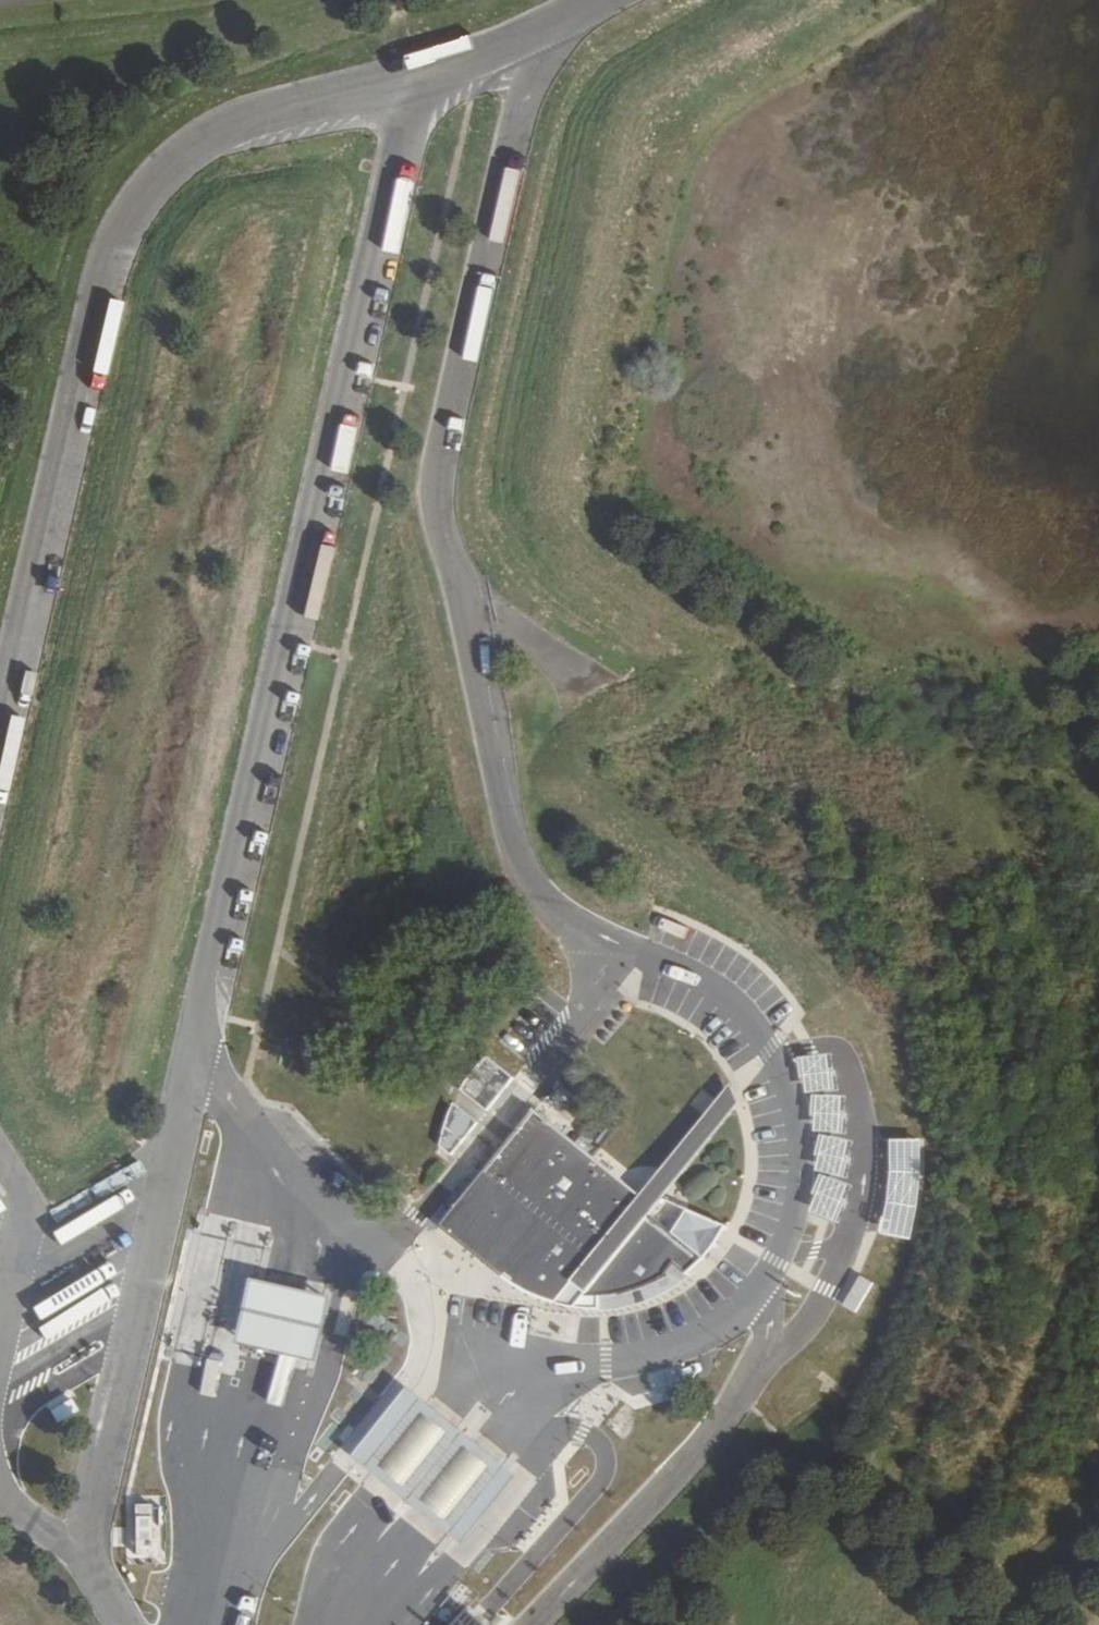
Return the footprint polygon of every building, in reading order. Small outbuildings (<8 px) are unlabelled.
[(462,1088),(487,1109),(513,1078),(487,1057),(462,1088)] [(640,1198),(634,1205),(647,1216),(660,1202),(743,1104),(730,1093),(640,1198)] [(453,1158),(479,1125),(455,1105),(448,1125),(444,1139),(443,1149),(453,1158)] [(701,1259),(647,1216),(634,1205),(640,1198),(535,1113),(442,1228),(520,1290),(553,1302),(574,1307),(597,1308),(597,1297),(618,1296),(669,1277),(676,1267),(688,1276),(701,1259)] [(261,1281),(245,1345),(323,1363),(338,1300),(261,1281)] [(486,1451),(411,1391),(356,1460),(431,1520),(467,1549),(522,1481),(486,1451)] [(278,1624),(297,1624),(303,1598),(285,1594),(278,1624)] [(479,1621),(466,1610),(453,1624),(484,1624),(479,1621)]
